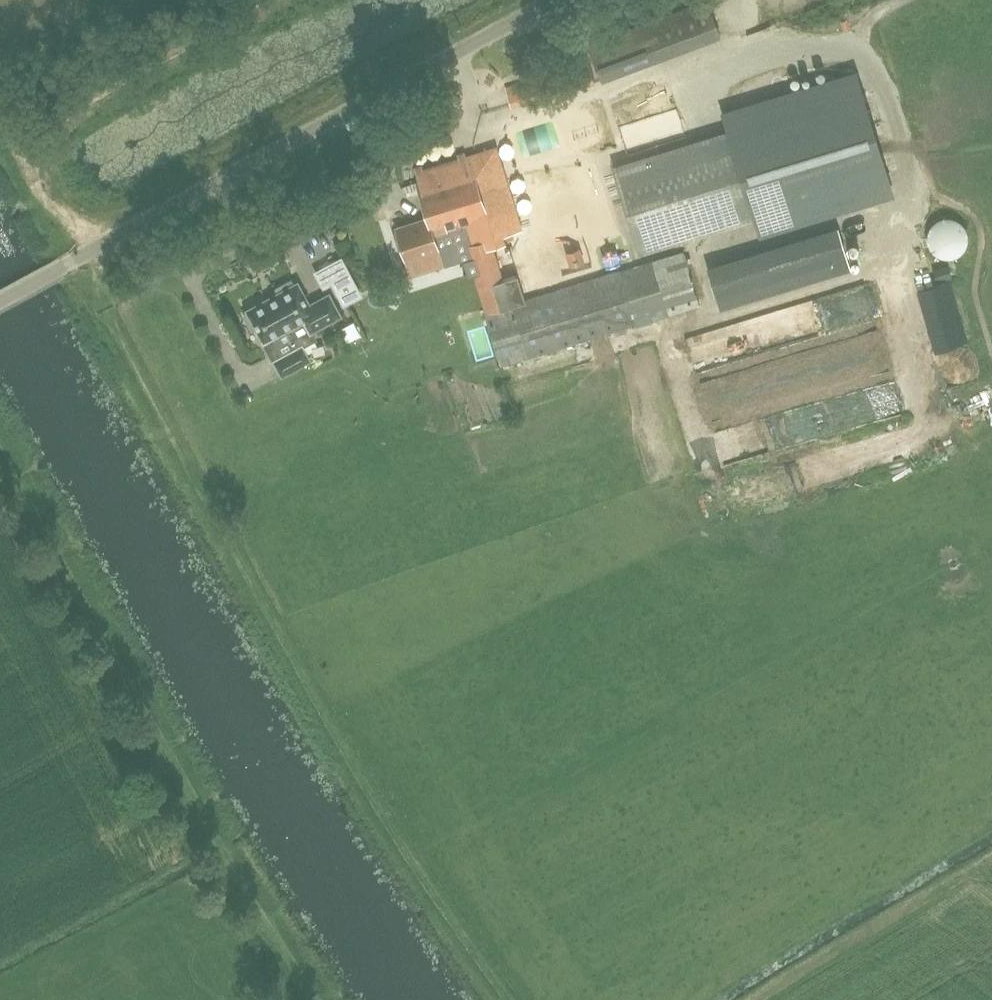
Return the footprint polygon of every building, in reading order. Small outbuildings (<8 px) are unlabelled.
[(706,2),(588,45),(601,80),(719,37),(706,2)] [(589,65),(548,76),(505,88),(510,106),(553,94),(594,83),(589,65)] [(724,115),(729,133),(754,213),(759,231),(893,191),(857,75),(724,115)] [(754,213),(729,133),(620,167),(613,169),(618,185),(620,190),(638,249),(754,213)] [(471,166),(469,166),(464,151),(463,151),(464,154),(458,156),(457,153),(456,154),(458,159),(440,165),(423,170),(421,164),(420,165),(421,167),(415,169),(415,166),(414,167),(418,182),(416,183),(426,218),(395,228),(405,260),(437,250),(432,235),(487,218),(471,166)] [(944,212),(931,246),(964,259),(977,224),(944,212)] [(847,226),(714,261),(726,304),(858,269),(847,226)] [(701,305),(684,251),(525,300),(517,275),(502,280),(489,238),(466,246),(479,287),(487,312),(484,313),(500,365),(635,323),(636,325),(701,305)] [(319,266),(325,286),(339,282),(346,302),(364,296),(350,255),(319,266)] [(942,350),(972,341),(953,277),(923,286),(942,350)] [(283,346),(286,353),(300,345),(296,338),(309,331),(339,316),(328,294),(308,304),(297,283),(298,283),(297,281),(295,282),(292,284),(290,280),(275,287),(277,292),(246,308),(245,308),(246,310),(247,311),(242,313),(250,328),(254,326),(261,339),(261,340),(262,341),(268,353),(283,346)] [(784,309),(695,331),(704,366),(789,344),(785,328),(789,327),(784,309)] [(301,347),(300,345),(286,353),(294,367),(308,360),(301,347)]
